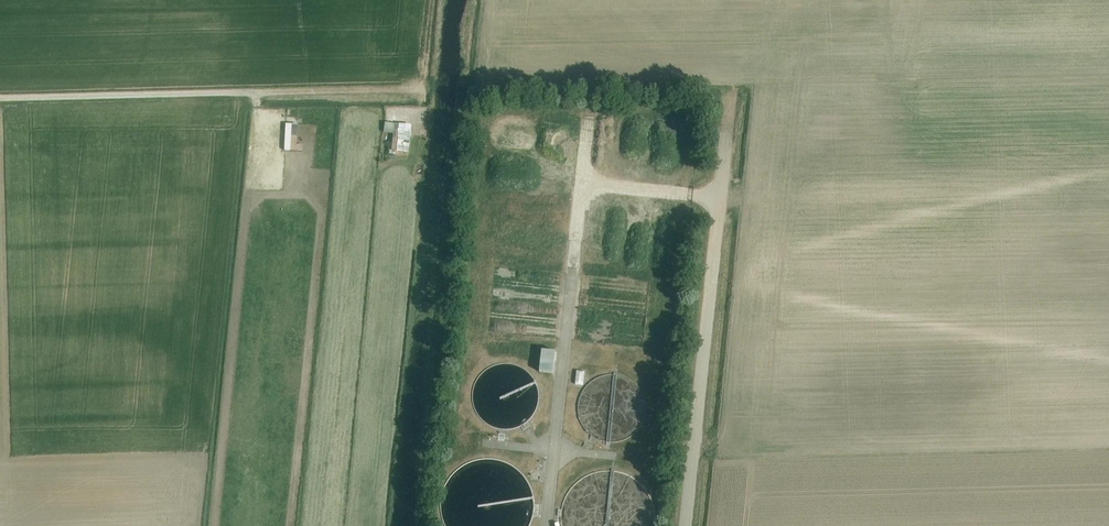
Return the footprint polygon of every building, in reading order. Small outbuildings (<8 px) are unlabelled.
[(394,124),(385,123),(384,132),(393,134),(394,124)] [(411,125),(398,123),(395,151),(407,152),(411,125)] [(297,125),(286,124),(284,150),(301,151),(302,146),(296,145),(297,125)] [(541,350),(539,372),(551,373),(553,374),(556,352),(553,351),(541,350)] [(576,371),(575,385),(583,386),(585,372),(576,371)]
